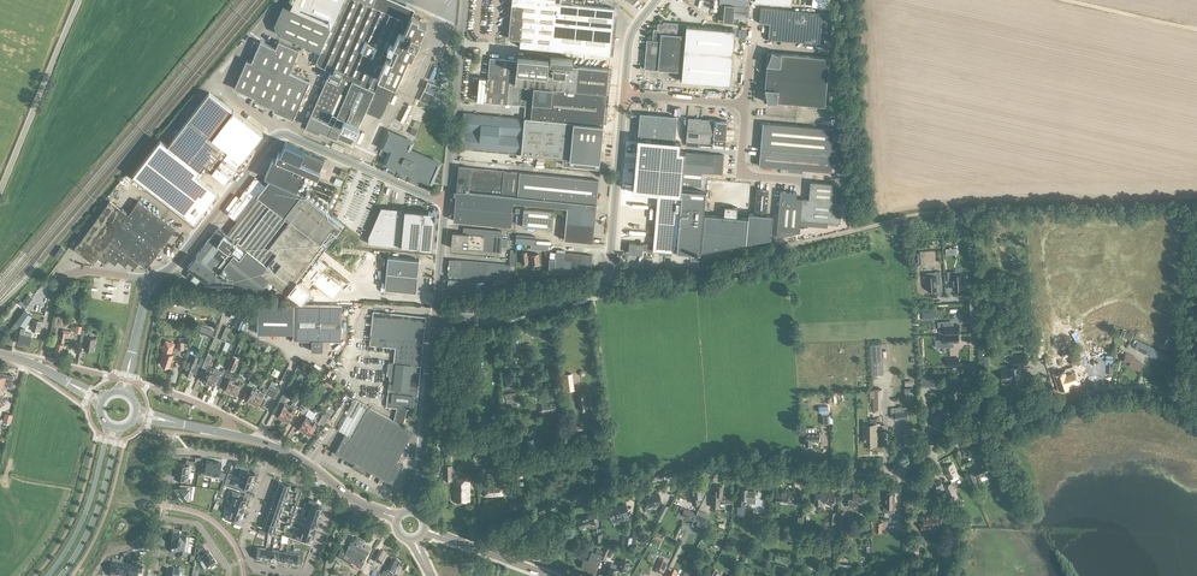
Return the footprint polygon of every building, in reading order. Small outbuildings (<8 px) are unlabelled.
[(290,8),(332,27),(343,0),(293,0),(290,8)] [(305,129),(319,135),(321,131),(328,134),(351,144),(357,132),(360,125),(366,111),(375,89),(380,77),(396,84),(409,55),(412,56),(427,21),(419,17),(420,14),(414,12),(415,8),(396,0),(343,0),(332,27),(320,52),(316,62),(318,63),(317,64),(329,70),(331,70),(311,115),(306,125),(307,125),(305,129)] [(574,51),(580,52),(582,28),(612,31),(614,8),(573,4),(573,0),(512,0),(508,38),(520,39),(520,46),(574,51)] [(749,6),(724,4),(723,21),(733,22),(733,17),(748,19),(749,6)] [(276,22),(275,25),(277,33),(320,52),(332,27),(290,8),(283,5),(277,18),(276,18),(275,22),(276,22)] [(782,40),(785,10),(761,8),(759,23),(769,24),(768,39),(782,40)] [(483,18),(492,19),(493,11),(485,10),(483,18)] [(826,13),(785,10),(782,40),(824,44),(826,13)] [(653,28),(653,40),(647,39),(644,68),(681,71),(680,81),(729,85),(734,30),(732,29),(684,24),(684,23),(662,21),(662,22),(657,22),(656,28),(653,28)] [(248,30),(252,33),(257,27),(253,24),(248,30)] [(610,55),(612,31),(582,28),(580,52),(610,55)] [(260,41),(251,62),(267,68),(276,48),(260,41)] [(254,97),(254,99),(259,101),(263,103),(274,108),(290,72),(299,49),(279,41),(276,48),(267,68),(254,97)] [(773,101),(825,106),(829,58),(776,53),(771,51),(771,52),(768,52),(763,101),(767,101),(767,102),(773,101)] [(461,139),(461,148),(479,150),(485,151),(498,152),(504,152),(522,154),(523,154),(546,156),(552,157),(559,158),(563,158),(563,164),(599,168),(603,125),(608,68),(572,65),(572,58),(550,56),(550,63),(548,63),(548,58),(518,55),(517,60),(490,58),(488,79),(486,101),(525,105),(524,118),(464,112),(463,121),(462,130),(461,139)] [(247,60),(234,88),(245,93),(249,94),(254,97),(267,68),(251,62),(247,60)] [(274,108),(273,110),(278,112),(278,113),(281,115),(282,114),(293,119),(310,80),(290,72),(274,108)] [(486,101),(488,79),(486,79),(487,78),(479,77),(477,101),(484,102),(484,101),(486,101)] [(439,86),(428,81),(420,100),(431,105),(439,86)] [(209,92),(168,146),(200,171),(205,164),(212,170),(228,150),(212,137),(233,110),(209,92)] [(410,97),(408,103),(418,106),(420,101),(410,97)] [(233,110),(212,137),(228,150),(212,170),(226,181),(242,161),(250,150),(263,134),(248,122),(233,110)] [(677,117),(644,114),(640,114),(635,174),(653,175),(653,181),(671,183),(677,117)] [(713,143),(715,120),(688,118),(686,141),(712,143),(713,143)] [(713,143),(716,143),(725,144),(727,121),(715,120),(713,143)] [(759,165),(787,168),(831,171),(835,129),(763,122),(759,165)] [(416,150),(413,149),(413,150),(410,149),(413,141),(389,130),(381,146),(382,147),(390,150),(386,157),(384,163),(431,183),(441,162),(415,151),(416,150)] [(160,140),(133,174),(195,222),(218,192),(196,176),(200,171),(168,146),(160,140)] [(262,183),(255,177),(227,213),(237,221),(227,233),(218,227),(187,267),(191,269),(187,275),(197,282),(201,277),(208,283),(209,283),(237,283),(237,289),(261,290),(270,280),(288,294),(343,224),(302,193),(297,190),(305,172),(318,177),(321,170),(320,170),(325,159),(285,142),(280,153),(278,152),(276,158),(273,157),(264,177),(270,179),(266,184),(263,181),(262,183)] [(390,150),(382,147),(379,154),(386,157),(390,150)] [(724,155),(690,152),(685,151),(683,184),(700,185),(702,172),(722,174),(724,155)] [(564,239),(593,242),(599,180),(459,166),(456,190),(454,190),(454,194),(456,195),(454,220),(511,226),(513,202),(567,207),(564,239)] [(348,172),(342,169),(339,175),(346,178),(348,172)] [(335,176),(334,183),(341,185),(342,178),(335,176)] [(120,183),(129,187),(131,181),(122,177),(120,183)] [(809,199),(803,199),(801,219),(840,222),(841,202),(835,202),(837,184),(810,181),(809,199)] [(119,196),(116,194),(120,189),(115,185),(107,195),(115,201),(119,196)] [(754,213),(766,214),(768,190),(756,189),(754,213)] [(797,192),(780,191),(776,237),(800,232),(800,226),(801,219),(803,199),(796,198),(797,192)] [(653,245),(653,250),(691,253),(690,258),(700,259),(705,198),(658,194),(657,202),(653,245)] [(732,198),(733,203),(720,204),(720,208),(741,208),(740,198),(732,198)] [(110,200),(74,248),(87,257),(90,253),(97,258),(98,258),(110,241),(129,214),(110,200)] [(110,241),(98,258),(105,263),(108,259),(115,265),(118,261),(125,266),(128,262),(135,268),(139,262),(147,268),(176,228),(139,201),(129,214),(110,241)] [(369,236),(368,243),(431,248),(434,212),(381,207),(369,236)] [(552,229),(554,211),(516,208),(515,213),(523,213),(522,226),(552,229)] [(748,218),(746,243),(770,238),(772,215),(748,213),(748,218)] [(748,218),(704,214),(701,251),(746,243),(748,218)] [(964,221),(941,224),(943,243),(951,242),(950,228),(956,227),(956,230),(965,229),(964,221)] [(451,247),(502,252),(502,247),(503,238),(503,236),(502,236),(502,231),(464,228),(463,233),(452,232),(451,247)] [(332,249),(348,247),(346,233),(335,235),(335,239),(331,240),(332,249)] [(535,244),(536,236),(516,235),(515,243),(531,244),(535,244)] [(1108,235),(1103,238),(1106,246),(1112,244),(1108,235)] [(1141,238),(1142,249),(1150,249),(1150,247),(1156,247),(1155,238),(1141,238)] [(653,245),(643,244),(629,242),(628,253),(642,254),(642,250),(647,251),(647,252),(653,253),(653,250),(653,245)] [(54,256),(59,260),(66,250),(61,246),(54,256)] [(945,253),(946,266),(960,265),(960,264),(972,263),(971,251),(945,253)] [(550,258),(550,259),(548,273),(567,275),(567,270),(581,271),(581,267),(591,268),(592,255),(556,252),(555,259),(550,258)] [(97,258),(90,253),(87,257),(94,263),(97,258)] [(530,256),(528,256),(528,263),(530,263),(531,265),(540,264),(539,254),(530,255),(530,256)] [(388,256),(386,272),(417,275),(419,259),(388,256)] [(318,258),(315,263),(320,268),(323,270),(327,265),(318,258)] [(344,273),(361,273),(361,258),(347,258),(347,264),(344,264),(344,273)] [(511,265),(509,265),(450,259),(449,265),(448,265),(448,268),(449,268),(449,275),(457,276),(470,277),(509,280),(511,265)] [(329,269),(327,280),(342,283),(344,272),(329,269)] [(933,276),(927,276),(928,291),(930,291),(930,292),(935,292),(935,290),(937,290),(936,281),(941,281),(940,271),(935,272),(932,272),(933,276)] [(948,280),(953,280),(954,289),(964,289),(963,274),(956,274),(956,271),(948,272),(948,280)] [(417,275),(386,272),(385,288),(416,291),(417,275)] [(1143,286),(1152,286),(1153,274),(1143,274),(1143,286)] [(457,276),(449,275),(448,287),(454,287),(454,284),(457,285),(457,284),(469,285),(470,277),(457,276)] [(926,323),(926,286),(920,286),(920,282),(914,282),(914,301),(916,301),(916,316),(918,316),(918,323),(915,323),(916,326),(932,326),(932,323),(926,323)] [(1047,297),(1047,289),(1034,290),(1034,297),(1047,297)] [(1136,297),(1136,301),(1138,301),(1137,310),(1142,311),(1144,298),(1139,298),(1136,297)] [(1145,299),(1145,302),(1147,303),(1146,312),(1151,313),(1153,300),(1148,299),(1145,299)] [(1155,300),(1154,304),(1156,304),(1155,313),(1161,314),(1163,301),(1157,301),(1155,300)] [(231,302),(227,311),(234,314),(239,304),(235,302),(232,301),(231,302)] [(1164,302),(1163,305),(1166,306),(1164,315),(1170,315),(1172,303),(1166,302),(1164,302)] [(342,305),(258,303),(257,333),(293,334),(293,340),(311,340),(310,351),(322,351),(322,341),(341,341),(342,305)] [(1173,303),(1172,307),(1175,307),(1173,316),(1179,317),(1181,304),(1175,303),(1173,303)] [(1073,304),(1065,306),(1068,318),(1076,315),(1073,304)] [(898,305),(890,306),(891,313),(899,312),(898,305)] [(1065,306),(1060,308),(1063,319),(1068,318),(1065,306)] [(1060,308),(1055,309),(1058,320),(1063,319),(1060,308)] [(1055,309),(1049,311),(1052,322),(1058,320),(1055,309)] [(24,310),(17,321),(25,327),(32,316),(24,310)] [(240,310),(235,322),(245,326),(250,314),(240,310)] [(370,313),(373,313),(369,345),(382,347),(395,348),(394,363),(392,363),(388,362),(387,370),(387,371),(387,375),(389,376),(386,407),(397,408),(393,420),(403,425),(407,409),(416,410),(426,317),(371,311),(370,313)] [(1049,311),(1044,312),(1047,323),(1052,322),(1049,311)] [(1044,312),(1038,314),(1041,325),(1047,323),(1044,312)] [(34,321),(32,331),(39,332),(42,323),(34,321)] [(950,321),(938,322),(938,327),(940,327),(940,330),(945,329),(945,334),(960,333),(960,325),(950,326),(950,321)] [(66,330),(63,329),(60,343),(57,342),(55,352),(56,352),(56,353),(57,353),(58,352),(62,353),(64,344),(65,340),(64,340),(65,334),(66,335),(70,336),(71,331),(66,330)] [(1123,336),(1123,337),(1131,340),(1134,332),(1130,331),(1129,333),(1123,330),(1121,335),(1123,336)] [(83,331),(81,341),(86,342),(84,349),(93,351),(96,338),(87,337),(88,332),(83,331)] [(32,334),(24,332),(23,336),(24,336),(23,344),(29,346),(29,345),(30,345),(31,342),(30,342),(32,334)] [(943,334),(944,339),(941,340),(941,348),(951,347),(950,342),(959,342),(959,340),(960,340),(960,335),(958,335),(958,334),(960,334),(960,333),(945,334),(943,334)] [(1066,335),(1066,347),(1075,347),(1075,335),(1066,335)] [(1138,340),(1138,341),(1135,348),(1170,365),(1174,357),(1138,340)] [(169,367),(172,358),(173,355),(170,353),(173,343),(166,341),(161,355),(163,355),(161,361),(162,362),(162,364),(165,365),(165,366),(167,367),(168,367),(169,367)] [(882,344),(870,344),(872,375),(884,374),(882,344)] [(1133,356),(1127,353),(1123,361),(1129,364),(1133,356)] [(186,368),(187,368),(185,373),(186,374),(187,375),(189,375),(190,375),(191,375),(193,371),(196,372),(198,367),(195,366),(199,357),(194,355),(192,361),(189,360),(188,363),(186,368)] [(233,356),(232,356),(227,368),(228,368),(234,371),(239,358),(238,358),(233,356)] [(1129,364),(1129,365),(1140,370),(1143,363),(1134,359),(1135,357),(1133,356),(1129,364)] [(1010,373),(1004,374),(1005,376),(1006,381),(1010,380),(1012,380),(1012,384),(1021,383),(1019,372),(1017,366),(1026,364),(1025,357),(1011,360),(1013,367),(1014,370),(1010,370),(1010,373)] [(202,380),(202,381),(204,381),(203,382),(207,384),(207,383),(208,383),(212,373),(211,373),(214,368),(208,365),(206,371),(202,380)] [(250,365),(245,376),(251,379),(251,378),(256,368),(254,366),(250,365)] [(298,365),(295,371),(300,373),(301,370),(307,374),(309,371),(307,370),(299,365),(298,365)] [(443,383),(450,383),(451,367),(444,366),(443,383)] [(212,373),(208,383),(209,383),(210,383),(210,384),(213,385),(213,384),(215,385),(218,376),(219,376),(220,376),(222,371),(215,368),(214,370),(212,373)] [(1074,369),(1065,371),(1070,386),(1078,383),(1074,369)] [(1065,370),(1056,373),(1059,382),(1061,389),(1070,386),(1065,371),(1065,370)] [(512,373),(504,375),(506,388),(514,386),(512,373)] [(574,385),(572,373),(564,374),(565,386),(574,385)] [(1,404),(4,393),(2,393),(4,385),(7,385),(6,388),(11,389),(13,388),(16,379),(0,375),(0,404),(1,404)] [(235,382),(230,393),(234,395),(234,393),(237,395),(243,381),(242,381),(243,378),(238,375),(237,378),(235,382)] [(231,376),(230,378),(225,389),(227,390),(227,391),(230,393),(235,382),(237,378),(231,376)] [(264,387),(262,391),(263,391),(265,392),(265,393),(270,395),(270,396),(275,398),(280,389),(278,388),(280,385),(272,381),(270,384),(267,389),(264,387)] [(913,385),(906,386),(907,398),(915,398),(913,385)] [(254,386),(253,388),(247,399),(249,401),(249,402),(252,404),(260,390),(256,388),(254,386)] [(883,389),(874,389),(874,398),(883,398),(883,389)] [(262,391),(260,390),(252,404),(255,405),(256,404),(258,405),(265,393),(265,392),(263,391),(262,391)] [(283,395),(283,394),(280,400),(284,402),(287,397),(287,396),(288,394),(285,392),(283,395)] [(579,409),(582,411),(586,410),(588,407),(586,396),(583,393),(579,394),(577,397),(579,409)] [(509,402),(511,402),(517,401),(515,394),(507,396),(509,402)] [(974,396),(956,403),(958,408),(976,401),(974,396)] [(301,404),(298,410),(302,412),(308,401),(308,400),(305,398),(301,404)] [(312,403),(308,401),(302,412),(305,415),(309,410),(309,409),(308,409),(312,403)] [(285,402),(284,404),(278,415),(280,417),(280,418),(283,420),(291,405),(290,404),(289,405),(285,402)] [(540,410),(543,413),(555,411),(557,408),(556,404),(554,402),(541,404),(539,406),(540,410)] [(292,403),(291,405),(283,420),(286,421),(287,420),(289,422),(298,406),(292,403)] [(822,414),(829,414),(829,412),(829,405),(820,406),(821,412),(822,412),(822,414)] [(345,434),(335,453),(354,463),(353,465),(360,468),(361,467),(393,484),(403,465),(402,464),(402,465),(397,462),(413,431),(403,425),(368,407),(351,437),(346,434),(345,434)] [(332,413),(329,411),(327,410),(319,422),(323,425),(332,413)] [(902,411),(895,411),(896,419),(897,421),(902,420),(905,419),(909,419),(908,410),(902,411)] [(951,417),(948,411),(943,414),(944,416),(942,416),(941,413),(931,418),(935,427),(942,423),(941,420),(944,419),(943,419),(945,418),(946,420),(951,417)] [(14,414),(6,412),(4,420),(12,422),(14,414)] [(829,414),(822,414),(822,418),(824,418),(824,424),(830,424),(829,414)] [(307,415),(306,417),(299,427),(301,429),(300,430),(303,432),(313,419),(307,415)] [(313,419),(303,432),(307,434),(307,433),(310,435),(317,424),(318,423),(316,421),(317,419),(314,417),(313,419)] [(871,419),(871,424),(871,427),(870,427),(865,427),(865,435),(865,437),(865,439),(865,442),(869,442),(869,444),(873,444),(873,442),(877,442),(877,438),(876,427),(875,427),(875,424),(876,424),(876,418),(871,419)] [(903,428),(900,428),(901,434),(902,434),(903,444),(909,443),(908,434),(910,434),(908,424),(906,425),(905,419),(902,420),(903,425),(903,428)] [(806,445),(813,445),(813,441),(821,441),(821,432),(807,432),(807,439),(806,439),(806,445)] [(563,453),(553,455),(554,462),(564,460),(563,453)] [(177,462),(176,469),(191,472),(192,465),(195,465),(195,462),(195,461),(187,459),(186,463),(177,462)] [(201,469),(200,476),(205,476),(212,477),(214,461),(207,460),(205,469),(201,469)] [(995,472),(994,470),(989,460),(974,467),(979,478),(987,474),(988,475),(990,476),(991,476),(994,475),(995,474),(995,472)] [(214,461),(212,477),(219,478),(219,479),(224,480),(226,473),(220,472),(222,463),(214,461)] [(236,463),(235,467),(241,469),(238,476),(253,480),(256,473),(247,470),(248,467),(236,463)] [(960,478),(958,474),(953,464),(944,468),(949,478),(950,478),(951,482),(960,478)] [(457,477),(451,477),(451,466),(445,466),(445,480),(451,480),(454,480),(454,501),(470,501),(469,478),(457,478),(457,477)] [(176,469),(175,477),(184,478),(183,482),(190,483),(191,479),(189,479),(190,472),(191,472),(176,469)] [(522,470),(517,471),(515,472),(516,477),(516,480),(523,478),(524,477),(524,476),(522,470)] [(977,482),(973,472),(968,474),(973,484),(977,482)] [(235,482),(234,486),(241,488),(242,485),(251,488),(253,480),(238,476),(236,482),(235,482)] [(935,483),(938,488),(935,489),(937,493),(939,491),(939,492),(945,489),(941,480),(935,483)] [(278,482),(276,488),(288,492),(290,486),(278,482)] [(952,482),(944,486),(951,501),(959,497),(952,482)] [(485,484),(486,497),(502,496),(502,483),(485,484)] [(173,488),(173,492),(174,492),(173,497),(178,497),(178,498),(182,499),(182,497),(187,498),(188,490),(192,491),(193,486),(180,484),(180,489),(173,488)] [(522,492),(519,486),(510,488),(510,495),(517,498),(522,492)] [(730,496),(722,496),(723,486),(716,486),(716,495),(711,495),(711,507),(719,507),(720,501),(725,502),(725,501),(726,501),(726,500),(730,500),(730,496)] [(276,488),(273,495),(285,499),(288,492),(276,488)] [(705,490),(701,490),(701,488),(693,489),(694,497),(694,500),(702,499),(705,493),(705,490)] [(737,504),(737,512),(745,513),(746,513),(746,503),(755,503),(755,498),(754,498),(755,491),(747,491),(748,489),(747,489),(746,488),(744,488),(743,488),(741,488),(740,504),(737,504)] [(800,495),(790,495),(790,490),(786,490),(787,490),(782,489),(782,490),(777,490),(776,500),(777,500),(791,501),(791,504),(800,504),(802,504),(802,503),(804,503),(804,496),(800,496),(800,495)] [(815,492),(815,505),(822,505),(823,501),(834,502),(835,492),(815,492)] [(849,497),(848,508),(858,508),(857,511),(866,512),(866,500),(863,500),(863,492),(854,492),(854,497),(849,497)] [(659,506),(658,504),(662,502),(659,493),(645,498),(648,507),(653,505),(653,508),(659,506)] [(887,502),(885,502),(884,509),(891,510),(891,507),(894,507),(894,501),(895,501),(895,497),(894,497),(894,493),(887,493),(887,502)] [(233,494),(231,501),(245,506),(245,505),(247,499),(233,494)] [(273,495),(271,501),(283,505),(285,499),(273,495)] [(309,502),(306,509),(320,514),(322,507),(315,504),(316,501),(309,498),(308,502),(309,502)] [(521,507),(517,500),(510,502),(509,510),(516,513),(521,507)] [(229,507),(242,512),(245,506),(231,501),(234,502),(232,508),(229,507)] [(271,501),(269,508),(281,512),(283,505),(271,501)] [(607,510),(610,520),(629,514),(626,504),(607,510)] [(226,514),(225,519),(235,522),(236,518),(238,518),(240,519),(242,512),(229,507),(226,514)] [(269,508),(267,514),(279,518),(281,512),(269,508)] [(684,508),(681,514),(681,515),(684,516),(692,520),(695,513),(684,508)] [(306,509),(304,516),(318,520),(320,514),(306,509)] [(839,520),(839,512),(830,512),(829,523),(838,523),(838,520),(839,520)] [(267,514),(264,521),(276,525),(279,518),(267,514)] [(577,519),(580,528),(596,523),(593,514),(577,519)] [(935,514),(931,514),(931,515),(924,515),(925,523),(921,523),(922,530),(929,529),(929,526),(942,524),(941,514),(935,514)] [(304,516),(307,517),(305,523),(316,527),(316,526),(315,526),(318,520),(304,516)] [(698,520),(695,526),(695,527),(700,529),(704,531),(707,525),(698,520)] [(264,521),(262,527),(274,532),(276,525),(264,521)] [(300,528),(313,533),(316,527),(305,523),(303,529),(300,528)] [(764,525),(755,525),(753,524),(753,536),(764,536),(764,525)] [(297,535),(295,539),(302,541),(304,537),(311,540),(313,533),(313,534),(313,533),(300,528),(297,535)] [(622,536),(622,540),(621,543),(631,545),(632,537),(622,536)] [(731,536),(728,543),(733,546),(737,539),(731,536)] [(173,537),(172,544),(173,544),(188,547),(190,539),(173,537)] [(919,553),(918,538),(910,538),(911,554),(919,553)] [(355,539),(349,551),(344,548),(338,558),(362,570),(369,556),(372,550),(366,547),(364,550),(362,549),(365,544),(364,543),(357,539),(356,539),(355,539)] [(173,544),(172,553),(179,554),(179,558),(186,559),(187,555),(188,547),(173,544)] [(256,546),(254,556),(257,557),(257,560),(264,561),(266,547),(256,546)] [(266,547),(264,561),(270,563),(271,563),(273,548),(272,548),(272,551),(266,550),(266,547)] [(273,548),(271,563),(277,564),(280,550),(273,548)] [(199,553),(197,554),(199,558),(198,559),(201,564),(203,562),(208,569),(211,567),(212,569),(216,566),(215,565),(216,564),(208,552),(207,553),(204,549),(199,553)] [(280,550),(277,564),(278,564),(284,565),(286,552),(280,551),(280,550)] [(584,559),(581,568),(594,573),(598,564),(597,564),(598,562),(600,560),(601,559),(604,560),(608,552),(604,550),(602,555),(596,553),(595,557),(590,556),(588,561),(584,559)] [(286,552),(284,565),(291,566),(293,552),(292,555),(286,554),(286,552)] [(293,552),(291,566),(298,567),(298,566),(299,559),(303,560),(304,553),(300,552),(300,553),(293,552)] [(386,555),(380,552),(371,568),(378,572),(386,555)] [(550,559),(549,556),(542,554),(536,553),(535,553),(534,553),(533,554),(532,558),(534,561),(547,564),(549,563),(550,559)] [(614,568),(610,567),(606,575),(615,575),(617,569),(618,570),(618,569),(626,572),(629,562),(622,559),(619,566),(615,564),(614,568)] [(395,574),(400,564),(399,563),(399,562),(397,561),(396,562),(392,560),(388,569),(386,568),(382,575),(394,575),(395,574)] [(660,560),(655,572),(663,575),(668,563),(660,560)] [(107,570),(111,570),(110,575),(117,575),(119,566),(112,565),(112,563),(108,562),(107,570)] [(130,575),(137,575),(137,574),(141,575),(142,567),(139,567),(131,566),(131,568),(130,575)]
